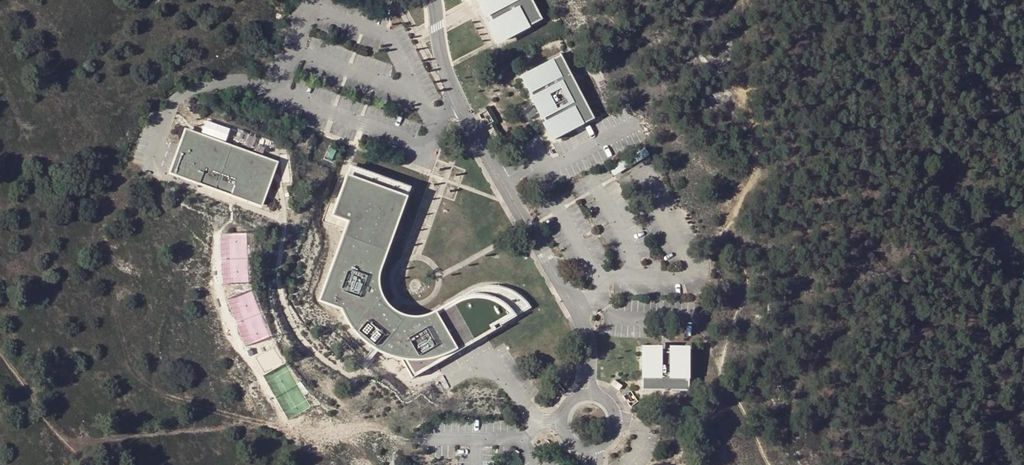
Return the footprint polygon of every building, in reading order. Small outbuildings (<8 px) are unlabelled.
[(503,48),(543,25),(530,0),(478,0),(503,48)] [(560,56),(521,76),(554,140),(593,119),(560,56)] [(493,128),(488,131),(493,139),(498,137),(493,128)] [(186,131),(180,146),(193,150),(197,141),(271,168),(267,177),(271,178),(276,164),(186,131)] [(180,146),(171,172),(261,205),(271,178),(267,177),(271,168),(197,141),(193,150),(180,146)] [(409,188),(350,166),(332,215),(348,221),(319,301),(342,309),(346,318),(349,323),(353,329),(359,336),(367,343),(378,350),(390,356),(401,358),(412,378),(514,315),(513,313),(527,304),(520,297),(512,292),(508,290),(499,288),(491,287),(482,288),(473,291),(469,293),(464,297),(454,305),(448,308),(442,311),(436,313),(416,316),(410,316),(403,316),(397,313),(392,309),(387,305),(383,300),(380,294),(378,287),(378,281),(378,274),(380,268),(409,188)] [(662,352),(644,352),(643,391),(691,391),(691,353),(673,353),(673,349),(662,349),(662,352)] [(614,380),(611,384),(619,391),(623,386),(614,380)]
